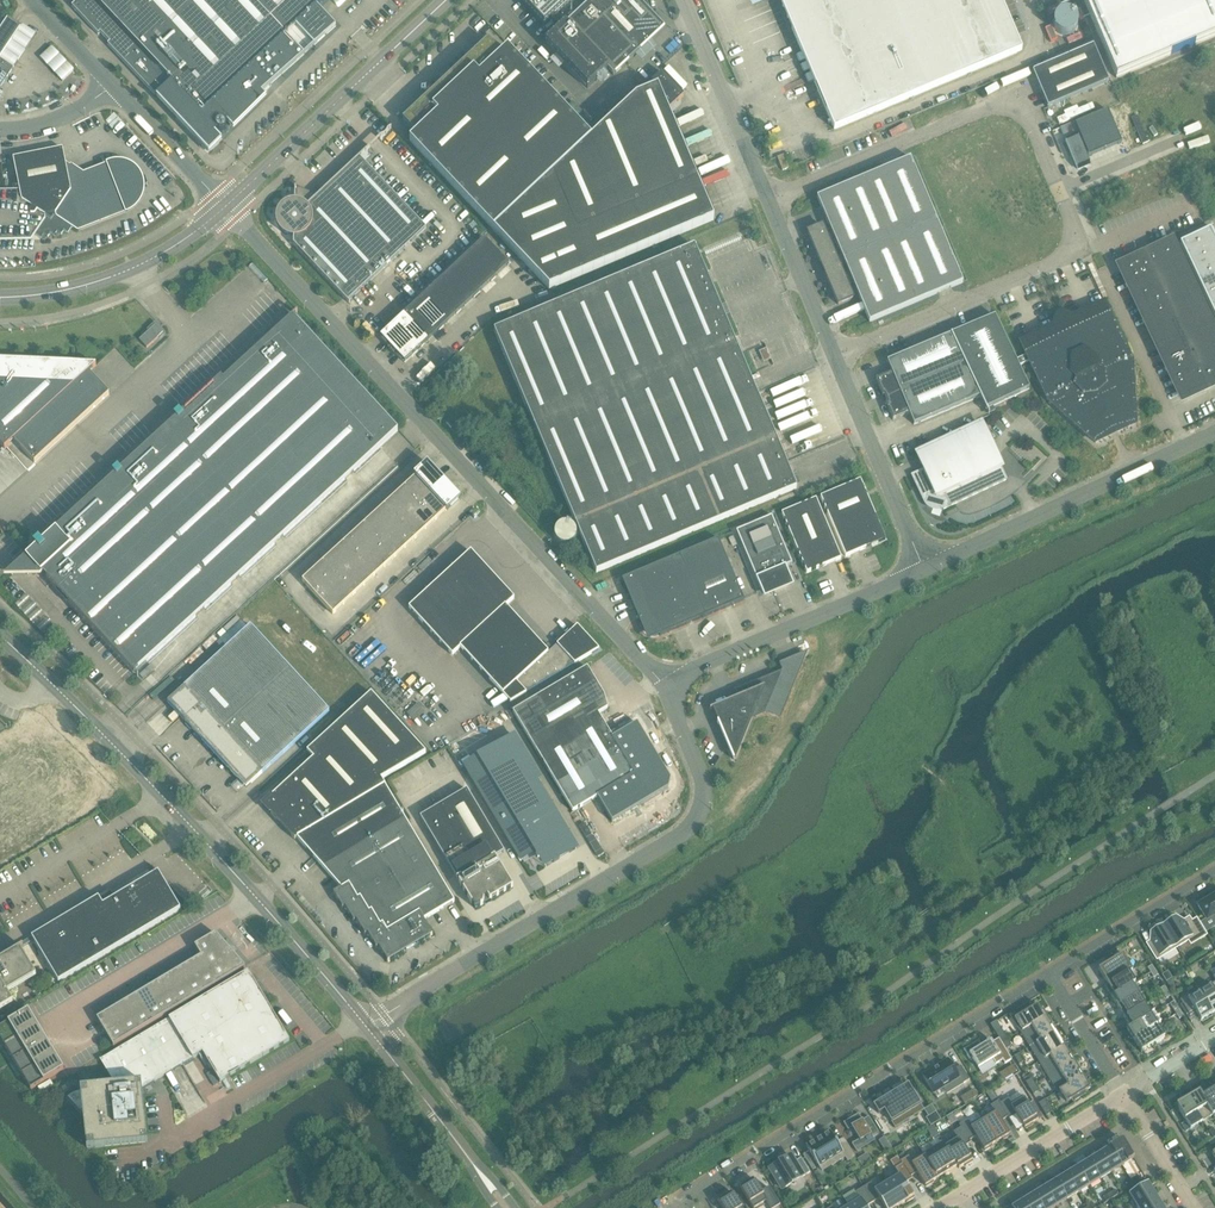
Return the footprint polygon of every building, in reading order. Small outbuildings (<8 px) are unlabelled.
[(226,128),(226,127),(226,126),(225,125),(227,123),(234,130),(268,99),(262,92),(336,27),(318,6),(324,0),(79,0),(71,7),(98,35),(100,33),(109,43),(107,45),(209,154),(222,141),(215,134),(218,131),(218,132),(219,132),(220,133),(221,133),(222,133),(224,132),(225,132),(225,131),(226,130),(226,129),(226,128)] [(544,27),(573,0),(527,0),(522,4),(544,27)] [(545,44),(587,89),(608,70),(613,76),(664,28),(638,0),(592,0),(545,44)] [(834,130),(1022,51),(1000,0),(779,0),(834,130)] [(1116,78),(1214,37),(1214,0),(1083,0),(1116,78)] [(8,19),(0,30),(0,59),(6,50),(12,42),(12,41),(21,28),(8,19)] [(12,42),(6,50),(19,59),(25,50),(12,41),(12,42)] [(504,58),(488,41),(402,121),(418,138),(415,141),(412,139),(409,141),(549,290),(714,221),(711,215),(714,214),(673,116),(670,117),(668,112),(683,97),(661,73),(642,92),(644,94),(636,97),(591,139),(507,49),(504,52),(507,55),(504,58)] [(1032,72),(1048,108),(1109,82),(1093,46),(1032,72)] [(0,59),(0,60),(12,68),(19,59),(6,50),(0,59)] [(13,69),(12,68),(0,60),(0,88),(13,69)] [(1079,102),(1053,113),(1059,127),(1085,115),(1079,102)] [(1107,110),(1075,124),(1088,157),(1121,143),(1107,110)] [(1072,129),(1059,134),(1075,172),(1088,166),(1072,129)] [(276,216),(276,219),(276,221),(276,223),(277,225),(277,227),(278,228),(279,230),(281,231),(282,233),(283,233),(284,234),(287,235),(288,236),(290,237),(291,237),(293,237),(293,244),(343,298),(349,304),(350,304),(377,333),(417,296),(388,264),(426,229),(364,163),(359,158),(371,148),(371,147),(370,147),(353,163),(344,171),(337,178),(323,191),(315,198),(307,206),(307,205),(306,204),(305,204),(304,203),(303,203),(302,202),(301,202),(301,201),(298,201),(295,200),(295,198),(294,198),(294,200),(293,200),(291,200),(290,200),(288,201),(287,201),(285,202),(284,203),(282,204),(281,205),(280,207),(279,208),(278,209),(277,211),(277,212),(276,215),(276,216)] [(127,166),(123,165),(118,164),(113,164),(109,166),(83,176),(65,163),(63,149),(13,159),(20,191),(22,201),(43,216),(51,221),(56,215),(73,227),(78,230),(126,211),(130,209),(134,206),(137,202),(140,198),(141,194),(142,189),(141,184),(140,180),(138,175),(135,172),(131,169),(127,166)] [(789,169),(783,155),(777,158),(782,171),(789,169)] [(822,226),(807,233),(808,233),(823,269),(838,305),(853,299),(840,269),(846,267),(866,314),(869,323),(939,293),(950,289),(963,283),(936,221),(910,159),(898,164),(888,168),(820,197),(817,198),(820,207),(840,254),(835,256),(822,226)] [(20,191),(0,192),(0,240),(30,239),(33,234),(41,239),(43,235),(47,238),(50,234),(54,237),(57,233),(61,235),(64,231),(68,234),(73,227),(56,215),(51,221),(43,216),(22,201),(20,191)] [(1180,244),(1186,257),(1214,243),(1214,240),(1210,229),(1180,244)] [(389,347),(387,348),(394,356),(395,354),(404,363),(509,266),(484,240),(380,337),(389,347)] [(1186,257),(1192,270),(1214,259),(1214,243),(1186,257)] [(1157,345),(1182,400),(1214,384),(1214,337),(1171,244),(1120,267),(1146,322),(1161,315),(1172,338),(1157,345)] [(695,247),(694,247),(494,331),(494,332),(577,528),(579,534),(596,573),(796,489),(796,488),(695,247)] [(1192,270),(1198,283),(1214,275),(1214,259),(1192,270)] [(1198,283),(1205,296),(1214,291),(1214,275),(1198,283)] [(1205,296),(1211,309),(1214,307),(1214,291),(1205,296)] [(1124,347),(1104,303),(1068,319),(1067,316),(1061,314),(1056,316),(1054,322),(1055,325),(1020,342),(1026,355),(1016,360),(1018,367),(1029,361),(1047,399),(1046,399),(1095,444),(1104,434),(1105,434),(1121,427),(1121,426),(1134,425),(1131,359),(1130,359),(1128,354),(1129,353),(1125,346),(1124,347)] [(876,380),(883,397),(885,396),(887,403),(886,404),(893,421),(909,414),(914,425),(980,398),(986,410),(987,410),(987,409),(1029,390),(1018,367),(1016,360),(995,316),(887,362),(892,373),(876,380)] [(40,576),(43,574),(134,673),(398,431),(293,317),(223,381),(221,378),(181,414),(179,411),(173,417),(176,419),(120,471),(117,468),(112,473),(114,476),(41,543),(38,540),(33,546),(35,548),(4,577),(40,576)] [(155,325),(150,330),(157,339),(163,333),(155,325)] [(150,330),(142,337),(150,345),(157,339),(150,330)] [(142,337),(139,340),(146,349),(150,345),(142,337)] [(4,450),(14,441),(34,463),(109,395),(88,372),(96,365),(0,361),(0,445),(4,450)] [(934,505),(933,506),(942,510),(943,508),(944,510),(1006,480),(1000,468),(1001,467),(981,425),(917,454),(925,470),(912,476),(924,503),(925,503),(925,504),(927,505),(928,506),(929,506),(930,506),(931,506),(932,506),(934,505)] [(415,478),(431,494),(444,482),(427,463),(413,476),(415,478)] [(415,478),(405,487),(420,504),(431,494),(415,478)] [(860,481),(820,497),(845,557),(871,546),(871,547),(878,544),(885,540),(860,481)] [(444,482),(431,494),(446,511),(445,511),(447,513),(461,500),(444,482)] [(405,487),(395,496),(410,513),(420,504),(405,487)] [(431,494),(420,504),(436,520),(445,511),(446,511),(431,494)] [(395,496),(384,506),(400,523),(410,513),(395,496)] [(841,559),(816,499),(781,514),(806,573),(841,559)] [(420,504),(410,513),(425,530),(436,520),(420,504)] [(384,506),(374,515),(389,532),(400,523),(384,506)] [(410,513),(400,523),(415,539),(425,530),(410,513)] [(374,515),(364,525),(379,541),(389,532),(374,515)] [(736,532),(761,590),(763,595),(789,584),(783,569),(792,565),(771,517),(736,532)] [(400,523),(389,532),(405,549),(415,539),(400,523)] [(579,534),(577,528),(575,529),(572,527),(570,525),(568,525),(566,524),(564,524),(561,525),(559,526),(558,527),(557,528),(556,529),(555,531),(555,532),(554,534),(554,536),(555,537),(555,540),(556,541),(558,543),(559,544),(560,545),(563,546),(565,546),(568,546),(570,545),(572,544),(573,542),(575,541),(575,539),(576,537),(576,535),(579,534)] [(364,525),(354,534),(369,551),(379,541),(364,525)] [(389,532),(379,541),(394,558),(405,549),(389,532)] [(354,534),(343,544),(359,560),(369,551),(354,534)] [(718,540),(622,580),(642,629),(643,628),(644,629),(645,632),(647,634),(650,635),(653,636),(655,636),(658,635),(659,635),(660,636),(743,601),(718,540)] [(379,541),(369,551),(384,568),(394,558),(379,541)] [(343,544),(333,553),(348,570),(359,560),(343,544)] [(369,551),(359,560),(374,577),(384,568),(369,551)] [(409,609),(452,656),(460,648),(510,703),(598,650),(577,627),(548,653),(505,607),(514,600),(470,552),(409,609)] [(333,553),(323,562),(338,579),(348,570),(333,553)] [(359,560),(348,570),(364,586),(374,577),(359,560)] [(323,562),(313,572),(328,588),(338,579),(323,562)] [(348,570),(338,579),(353,596),(364,586),(348,570)] [(313,572),(302,582),(317,598),(328,588),(313,572)] [(338,579),(328,588),(343,605),(353,596),(338,579)] [(317,598),(332,615),(343,605),(328,588),(317,598)] [(167,703),(246,788),(329,712),(250,626),(167,703)] [(714,708),(720,721),(743,712),(744,715),(750,718),(766,712),(779,717),(805,653),(779,664),(782,671),(738,689),(741,696),(714,708),(714,709),(714,708)] [(645,803),(651,804),(653,798),(668,789),(670,780),(637,723),(612,738),(598,715),(607,709),(604,696),(587,668),(575,675),(513,712),(572,812),(595,799),(602,809),(604,810),(612,823),(645,803)] [(356,921),(365,935),(367,934),(376,949),(379,947),(387,962),(432,935),(424,920),(454,902),(385,786),(381,780),(426,753),(371,693),(306,752),(313,759),(268,800),(272,805),(267,810),(294,840),(297,839),(341,889),(333,893),(342,909),(345,907),(354,922),(356,921)] [(720,721),(717,722),(733,760),(750,718),(744,715),(743,712),(720,721)] [(521,860),(534,852),(538,858),(547,853),(553,863),(572,852),(565,842),(568,841),(563,832),(565,831),(547,801),(532,786),(539,779),(514,737),(464,766),(521,862),(522,861),(521,860)] [(456,879),(475,910),(483,905),(483,902),(485,903),(489,901),(513,887),(495,858),(503,852),(466,790),(420,818),(457,879),(456,879)] [(13,1005),(6,993),(36,976),(20,949),(23,948),(22,947),(33,941),(58,982),(180,909),(186,905),(187,906),(188,905),(173,889),(170,891),(158,872),(103,905),(98,897),(31,937),(31,938),(16,947),(0,956),(0,1012),(13,1005)] [(1198,906),(1206,921),(1214,915),(1214,896),(1213,897),(1207,901),(1198,906)] [(1175,918),(1163,925),(1177,948),(1198,935),(1200,939),(1207,935),(1197,919),(1192,922),(1189,918),(1179,924),(1175,918)] [(1163,925),(1151,933),(1155,939),(1146,944),(1157,960),(1177,948),(1163,925)] [(195,946),(201,957),(202,959),(226,945),(216,934),(195,946)] [(235,956),(226,945),(202,959),(210,972),(235,956)] [(1104,986),(1105,987),(1132,970),(1124,957),(1123,954),(1098,969),(1107,984),(1104,986)] [(245,968),(235,956),(210,972),(218,984),(245,968)] [(218,984),(210,972),(202,959),(201,957),(189,964),(205,992),(218,984)] [(189,964),(176,972),(192,1000),(205,992),(189,964)] [(1132,971),(1132,970),(1105,987),(1111,997),(1135,983),(1129,973),(1132,971)] [(68,1098),(83,1114),(86,1149),(147,1143),(142,1089),(202,1053),(220,1083),(289,1041),(248,972),(100,1060),(115,1085),(80,1089),(81,1091),(78,1092),(76,1093),(74,1093),(72,1094),(70,1095),(69,1097),(68,1098)] [(176,972),(163,980),(179,1007),(192,1000),(176,972)] [(1169,973),(1163,977),(1166,982),(1172,978),(1169,973)] [(163,980),(150,987),(166,1015),(179,1007),(163,980)] [(1197,989),(1212,1014),(1214,1012),(1214,982),(1210,985),(1199,992),(1198,989),(1197,989)] [(1141,993),(1135,983),(1111,997),(1118,1008),(1141,993)] [(150,987),(137,995),(153,1023),(166,1015),(150,987)] [(1186,997),(1180,1000),(1190,1016),(1196,1012),(1201,1021),(1212,1014),(1197,989),(1186,996),(1186,997)] [(1141,993),(1118,1008),(1124,1018),(1144,1006),(1138,996),(1141,994),(1141,993)] [(137,995),(124,1003),(140,1031),(153,1023),(137,995)] [(124,1003),(111,1011),(127,1038),(140,1031),(124,1003)] [(1041,1010),(1040,1011),(1037,1005),(1030,1009),(1028,1007),(1020,1012),(1013,1016),(1021,1031),(1019,1032),(1020,1032),(1046,1016),(1042,1010),(1041,1010)] [(1144,1006),(1124,1018),(1130,1028),(1127,1030),(1151,1016),(1144,1006)] [(0,1028),(0,1039),(4,1046),(37,1026),(28,1011),(0,1028)] [(111,1011),(97,1019),(113,1047),(127,1038),(111,1011)] [(1055,1031),(1056,1031),(1056,1030),(1053,1032),(1051,1028),(1052,1027),(1052,1026),(1046,1016),(1020,1032),(1029,1047),(1055,1031)] [(1157,1026),(1151,1016),(1127,1030),(1134,1041),(1157,1026)] [(46,1041),(37,1026),(4,1046),(13,1061),(46,1041)] [(1162,1035),(1157,1026),(1134,1041),(1141,1053),(1164,1038),(1162,1035)] [(1008,1040),(1000,1027),(994,1031),(1002,1044),(1008,1040)] [(1055,1031),(1029,1047),(1038,1063),(1064,1046),(1065,1046),(1065,1045),(1062,1047),(1060,1043),(1062,1042),(1061,1041),(1055,1031)] [(978,1041),(963,1050),(969,1060),(972,1058),(978,1068),(992,1060),(995,1065),(1003,1060),(991,1040),(990,1041),(989,1040),(988,1040),(989,1041),(988,1042),(988,1041),(987,1041),(988,1042),(987,1042),(986,1042),(987,1043),(982,1046),(978,1041)] [(1008,1040),(1002,1044),(1005,1050),(1011,1046),(1008,1040)] [(55,1055),(46,1041),(13,1061),(21,1075),(55,1055)] [(1064,1046),(1038,1063),(1047,1078),(1074,1061),(1074,1060),(1072,1062),(1069,1058),(1071,1057),(1070,1056),(1064,1046)] [(1023,1062),(1018,1054),(1014,1057),(1019,1065),(1023,1062)] [(64,1070),(55,1055),(21,1075),(31,1090),(64,1070)] [(948,1059),(922,1076),(933,1094),(959,1078),(963,1084),(969,1080),(960,1066),(954,1069),(948,1059)] [(1047,1078),(1056,1093),(1081,1077),(1078,1073),(1080,1072),(1079,1071),(1074,1061),(1047,1078)] [(1018,1071),(1015,1066),(1007,1070),(1011,1075),(1018,1071)] [(1085,1094),(1084,1092),(1085,1092),(1090,1088),(1086,1081),(1083,1077),(1083,1076),(1082,1076),(1081,1077),(1056,1093),(1057,1093),(1059,1092),(1066,1103),(1073,1099),(1074,1098),(1075,1100),(1079,1098),(1085,1094)] [(1029,1089),(1035,1085),(1031,1079),(1025,1083),(1029,1089)] [(908,1084),(873,1105),(878,1114),(884,1111),(895,1128),(909,1119),(906,1113),(920,1104),(908,1084)] [(1029,1089),(1033,1095),(1039,1091),(1035,1085),(1029,1089)] [(973,1099),(978,1096),(974,1089),(969,1092),(973,1099)] [(1211,1089),(1201,1095),(1199,1092),(1198,1092),(1213,1115),(1214,1114),(1214,1096),(1211,1089)] [(1213,1115),(1198,1092),(1188,1098),(1202,1122),(1213,1115)] [(999,1101),(998,1101),(1009,1119),(1016,1115),(1025,1130),(1033,1125),(1032,1124),(1038,1121),(1023,1096),(1010,1104),(1008,1099),(1000,1104),(999,1101)] [(1202,1122),(1188,1098),(1176,1106),(1190,1129),(1194,1127),(1202,1122)] [(1038,1104),(1046,1116),(1052,1112),(1044,1100),(1038,1104)] [(993,1111),(982,1118),(997,1142),(1002,1139),(1003,1141),(1010,1136),(1001,1121),(1007,1117),(1009,1119),(998,1101),(990,1106),(993,1111)] [(936,1112),(925,1118),(930,1127),(941,1120),(936,1112)] [(858,1114),(843,1123),(848,1131),(851,1128),(859,1140),(852,1144),(856,1152),(875,1141),(872,1137),(878,1133),(869,1117),(862,1121),(858,1114)] [(967,1120),(959,1125),(970,1143),(971,1143),(970,1141),(975,1137),(985,1152),(992,1147),(992,1146),(997,1142),(982,1118),(970,1125),(967,1120)] [(1185,1122),(1181,1125),(1185,1132),(1189,1129),(1185,1122)] [(943,1142),(959,1169),(964,1166),(965,1167),(973,1162),(964,1147),(970,1143),(959,1125),(960,1128),(953,1132),(956,1137),(945,1144),(943,1142)] [(830,1132),(806,1147),(818,1167),(830,1160),(833,1165),(845,1157),(848,1162),(855,1157),(843,1139),(837,1143),(830,1132)] [(882,1147),(888,1144),(884,1138),(878,1141),(882,1147)] [(1134,1159),(1122,1140),(1110,1147),(1122,1166),(1134,1159)] [(943,1142),(923,1154),(938,1178),(957,1167),(959,1169),(943,1142)] [(1110,1147),(1099,1153),(1111,1173),(1122,1166),(1110,1147)] [(1099,1153),(1088,1160),(1100,1180),(1111,1173),(1099,1153)] [(908,1156),(900,1161),(911,1179),(912,1179),(911,1177),(917,1173),(926,1188),(934,1183),(933,1182),(938,1178),(923,1154),(912,1161),(908,1156)] [(790,1156),(769,1169),(782,1190),(810,1173),(801,1158),(794,1162),(790,1156)] [(1088,1160),(1077,1167),(1089,1186),(1100,1180),(1088,1160)] [(897,1173),(885,1180),(900,1205),(906,1202),(906,1203),(914,1198),(905,1183),(911,1179),(900,1161),(902,1164),(894,1169),(897,1173)] [(1089,1186),(1077,1167),(1066,1174),(1078,1193),(1089,1186)] [(1078,1193),(1066,1174),(1055,1180),(1067,1200),(1078,1193)] [(1140,1181),(1137,1176),(1131,1180),(1134,1185),(1140,1181)] [(740,1188),(752,1207),(761,1207),(767,1205),(769,1207),(773,1207),(779,1204),(769,1188),(761,1193),(752,1178),(744,1183),(745,1184),(740,1188)] [(863,1188),(872,1203),(879,1199),(885,1207),(895,1207),(900,1205),(885,1180),(874,1188),(871,1183),(863,1188)] [(1067,1200),(1055,1180),(1044,1187),(1056,1206),(1067,1200)] [(1134,1185),(1131,1180),(1124,1184),(1128,1189),(1134,1185)] [(1155,1194),(1148,1182),(1129,1194),(1136,1206),(1155,1194)] [(1044,1187),(1033,1194),(1042,1207),(1054,1207),(1056,1206),(1044,1187)] [(846,1204),(849,1207),(867,1207),(866,1207),(872,1203),(863,1188),(855,1192),(858,1197),(846,1204)] [(1118,1195),(1115,1190),(1109,1193),(1112,1199),(1118,1195)] [(717,1200),(722,1207),(741,1207),(732,1193),(726,1196),(725,1195),(717,1200)] [(1112,1199),(1109,1193),(1103,1197),(1106,1202),(1112,1199)] [(1033,1194),(1022,1200),(1027,1207),(1042,1207),(1033,1194)] [(1155,1194),(1136,1206),(1137,1207),(1156,1207),(1162,1205),(1155,1194)]
